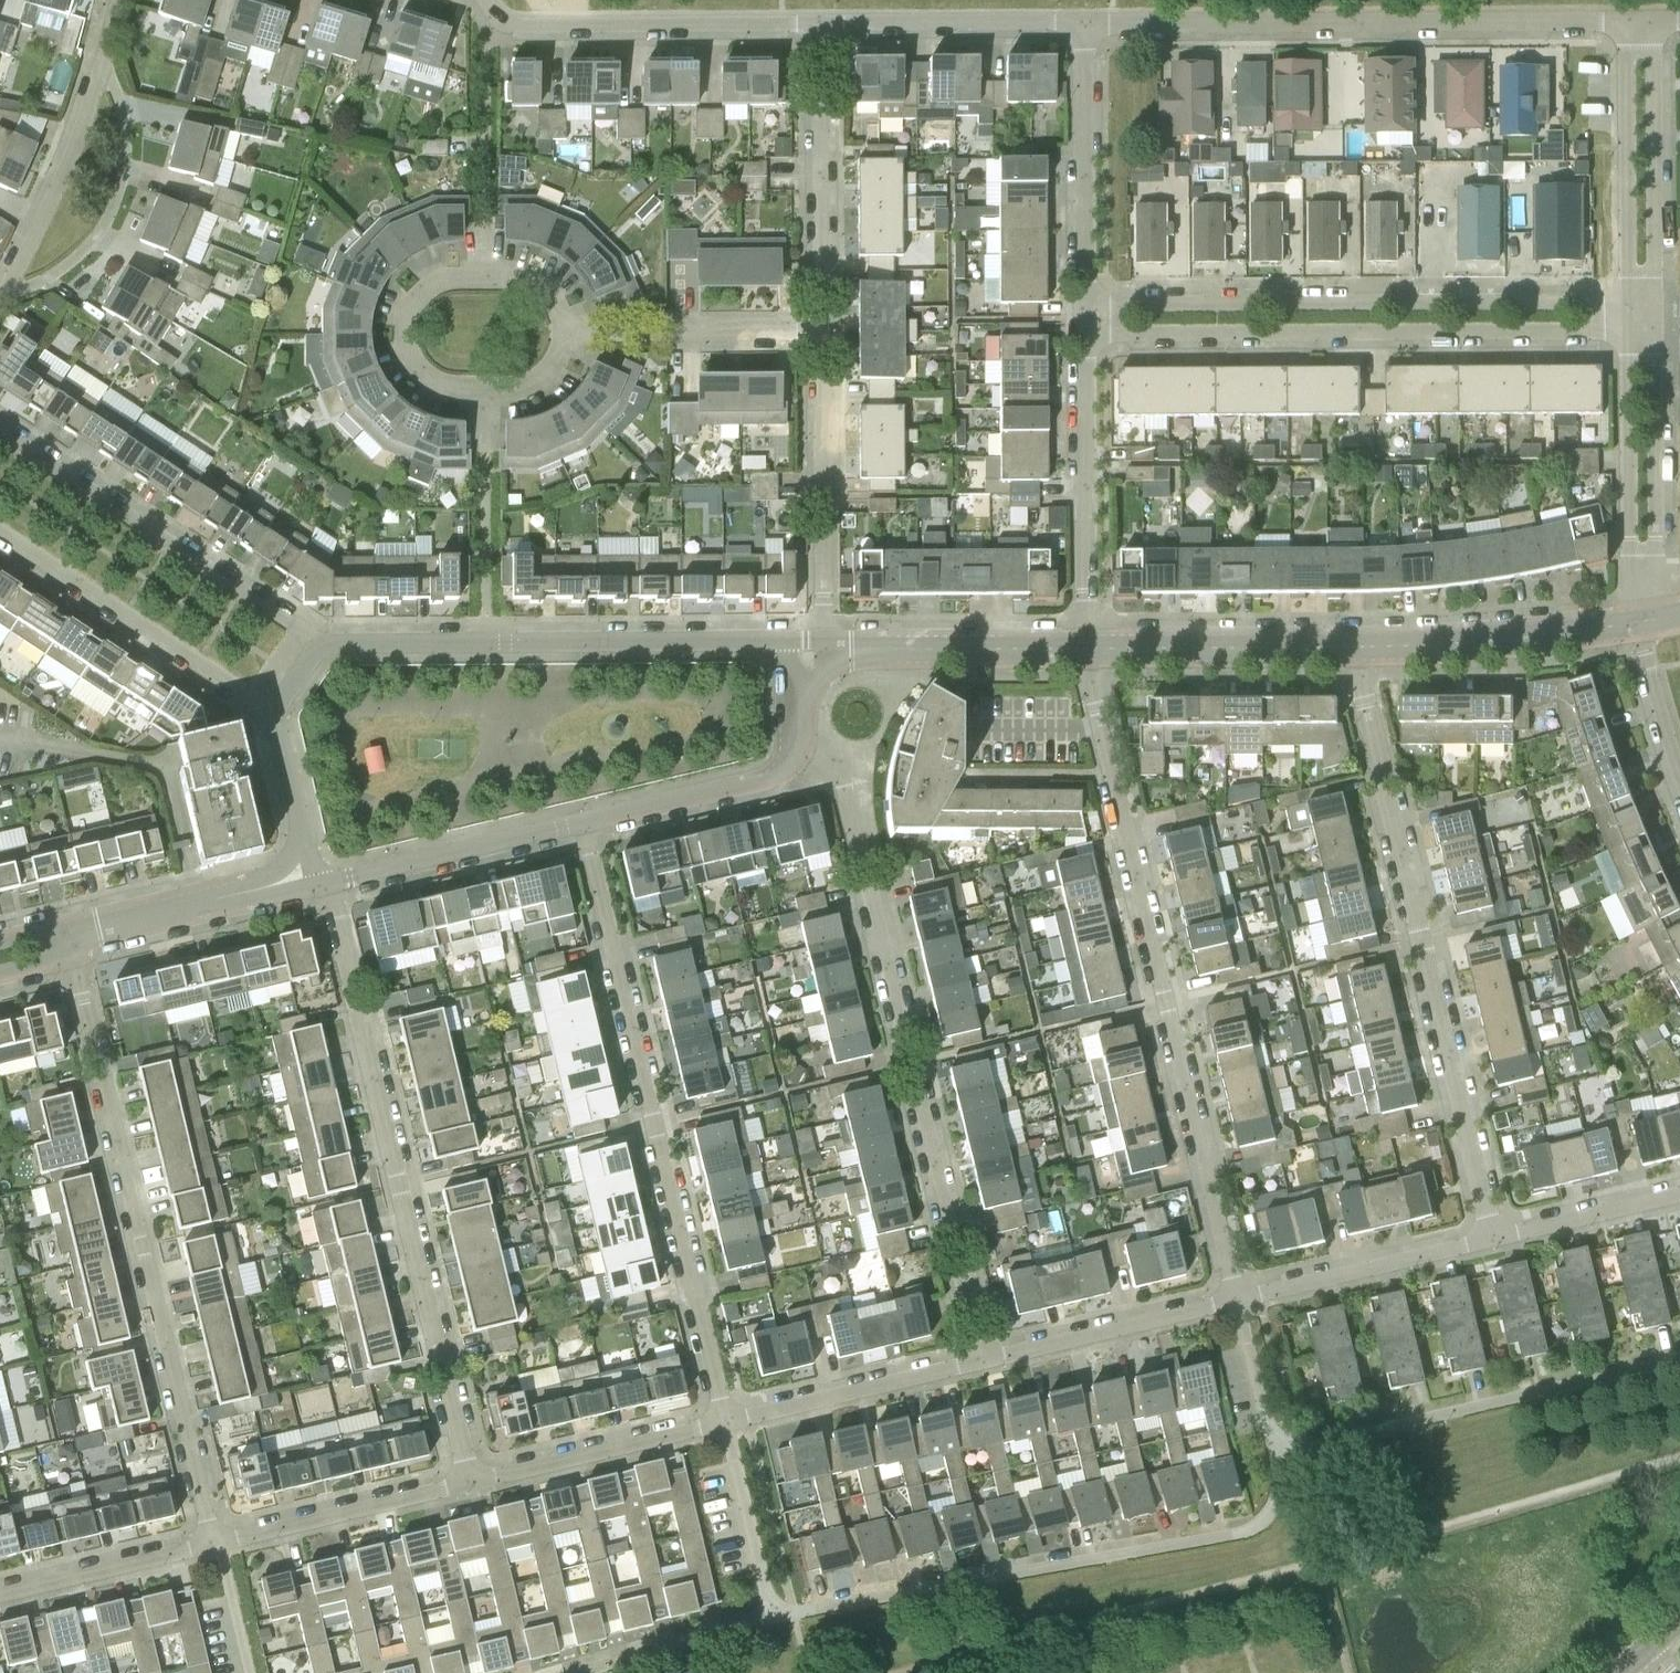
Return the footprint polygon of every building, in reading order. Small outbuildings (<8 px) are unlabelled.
[(69,15),(74,0),(27,0),(19,24),(32,28),(38,8),(69,17),(69,15)] [(157,15),(188,24),(177,60),(202,68),(211,40),(198,36),(209,2),(202,0),(162,0),(157,15)] [(250,47),(263,4),(250,0),(242,0),(240,4),(236,3),(225,40),(250,47)] [(280,86),(292,48),(279,44),(287,18),(283,17),(285,11),(263,4),(250,47),(275,55),(266,82),(280,86)] [(317,11),(306,47),(331,55),(344,12),(323,5),(321,12),(317,11)] [(344,12),(331,55),(356,62),(351,79),(365,83),(373,55),(360,51),(368,26),(364,25),(366,18),(344,12)] [(387,55),(412,62),(425,19),(404,13),(402,19),(398,18),(387,55)] [(425,19),(412,62),(437,70),(438,69),(447,72),(451,56),(442,54),(449,34),(444,32),(446,26),(425,19)] [(10,57),(19,29),(5,25),(0,42),(0,54),(10,57)] [(215,72),(216,72),(225,44),(211,40),(202,68),(199,80),(211,84),(215,72)] [(300,71),(303,62),(306,52),(292,48),(280,86),(294,91),(297,80),(300,71)] [(1411,49),(1344,49),(1344,80),(1411,80),(1411,49)] [(373,55),(365,83),(378,87),(387,59),(373,55)] [(1543,118),(1552,118),(1550,57),(1503,59),(1505,137),(1543,136),(1543,118)] [(1030,59),(1031,103),(1055,103),(1055,100),(1055,83),(1055,58),(1030,59)] [(854,104),(879,104),(878,59),(853,59),(854,104)] [(917,119),(917,109),(916,82),(903,82),(903,59),(878,59),(879,104),(879,119),(917,119)] [(931,103),(955,103),(954,59),(930,59),(930,82),(916,82),(917,109),(931,109),(931,103)] [(978,109),(993,109),(992,82),(979,82),(979,59),(954,59),(955,103),(978,103),(978,109)] [(1007,103),(1031,103),(1030,59),(1006,59),(1006,82),(992,82),(993,109),(1007,109),(1007,103)] [(722,105),(749,105),(748,60),(726,60),(726,67),(722,67),(722,105)] [(784,104),(784,101),(784,88),(775,88),(775,67),(770,67),(770,60),(748,60),(749,105),(775,105),(775,104),(784,104)] [(512,107),(539,107),(539,68),(534,68),(534,61),(511,61),(512,83),(505,83),(505,102),(512,102),(512,107)] [(565,106),(591,106),(591,61),(569,61),(569,68),(564,68),(565,106)] [(591,61),(591,106),(618,106),(617,68),(613,68),(613,61),(591,61)] [(643,106),(670,106),(670,61),(647,61),(647,68),(643,68),(643,106)] [(670,61),(670,106),(696,106),(696,67),(692,67),(692,61),(670,61)] [(1288,134),(1320,133),(1319,61),(1285,62),(1286,81),(1304,81),(1304,114),(1288,114),(1288,134)] [(1170,138),(1211,137),(1210,62),(1170,63),(1170,89),(1156,89),(1156,119),(1170,119),(1170,138)] [(1481,62),(1444,62),(1445,130),(1482,129),(1481,62)] [(1237,126),(1263,126),(1262,63),(1236,63),(1237,126)] [(1374,135),(1409,135),(1409,82),(1374,82),(1374,135)] [(27,170),(38,146),(13,135),(22,115),(0,110),(0,159),(27,170)] [(617,140),(631,140),(630,110),(616,111),(617,140)] [(631,140),(645,139),(644,110),(630,110),(631,140)] [(696,139),(709,138),(709,110),(696,110),(696,139)] [(709,138),(723,138),(723,110),(709,110),(709,138)] [(550,140),(552,140),(552,111),(538,111),(538,155),(550,155),(550,140)] [(552,140),(566,140),(566,111),(552,111),(552,140)] [(234,134),(262,139),(265,125),(237,119),(234,134)] [(174,146),(220,158),(227,132),(228,132),(228,131),(208,127),(208,130),(181,123),(174,146)] [(1216,140),(1192,141),(1192,160),(1217,159),(1216,140)] [(417,156),(447,156),(447,142),(417,142),(417,156)] [(1575,156),(1589,156),(1589,142),(1575,142),(1575,156)] [(1031,145),(1007,145),(1007,159),(1036,159),(1036,145),(1031,145)] [(220,158),(174,146),(168,170),(194,177),(194,180),(213,187),(213,185),(212,185),(220,158)] [(879,146),(866,146),(866,160),(893,160),(893,146),(879,146)] [(1218,163),(1230,163),(1232,163),(1232,149),(1218,149),(1218,163)] [(1287,163),(1290,163),(1290,149),(1277,149),(1277,163),(1287,163)] [(1161,150),(1161,163),(1165,163),(1174,163),(1174,150),(1161,150)] [(499,169),(524,171),(525,158),(499,156),(499,169)] [(0,159),(0,187),(17,195),(27,170),(0,159)] [(950,173),(960,173),(960,160),(950,159),(950,173)] [(999,184),(1045,184),(1045,159),(1036,159),(1007,159),(999,159),(999,184)] [(858,185),(902,185),(916,185),(915,173),(902,173),(902,160),(893,160),(866,160),(857,160),(858,185)] [(1302,174),(1329,176),(1330,161),(1303,160),(1302,174)] [(736,177),(766,177),(766,163),(736,163),(736,177)] [(1277,163),(1252,163),(1252,184),(1287,184),(1287,177),(1287,163),(1277,163)] [(1290,163),(1287,163),(1287,177),(1301,177),(1301,163),(1290,163)] [(1343,163),(1343,178),(1358,178),(1358,163),(1343,163)] [(1190,178),(1190,164),(1176,164),(1176,178),(1190,178)] [(737,192),(766,191),(766,177),(736,177),(737,192)] [(1533,183),(1533,260),(1579,260),(1579,183),(1533,183)] [(999,208),(1046,208),(1045,184),(999,184),(999,208)] [(858,209),(916,208),(916,197),(902,197),(902,185),(858,185),(858,209)] [(1456,260),(1497,260),(1498,186),(1457,185),(1456,260)] [(215,201),(242,211),(246,197),(219,187),(215,201)] [(954,208),(963,208),(963,195),(954,195),(954,208)] [(149,219),(192,237),(203,212),(204,213),(204,211),(185,205),(184,207),(159,196),(149,219)] [(653,196),(634,216),(642,223),(661,204),(653,196)] [(544,244),(545,244),(560,209),(534,198),(499,198),(499,215),(506,215),(507,237),(516,237),(526,238),(544,244)] [(467,215),(467,199),(432,199),(407,209),(421,245),(425,244),(430,242),(435,240),(440,239),(444,238),(450,238),(455,237),(460,237),(460,215),(467,215)] [(210,215),(237,224),(242,211),(215,201),(210,215)] [(1194,264),(1221,264),(1220,203),(1193,203),(1194,264)] [(1249,264),(1278,264),(1277,203),(1249,203),(1249,264)] [(1306,263),(1336,263),(1336,203),(1305,203),(1306,263)] [(1364,262),(1393,262),(1393,203),(1364,203),(1364,262)] [(1135,262),(1162,262),(1162,204),(1134,205),(1135,262)] [(858,232),(902,232),(902,220),(916,220),(916,208),(858,209),(858,232)] [(999,232),(1046,231),(1046,208),(999,208),(963,208),(954,208),(954,232),(983,232),(983,216),(999,216),(999,232)] [(417,247),(421,245),(407,209),(382,220),(363,239),(390,266),(393,263),(396,260),(400,257),(404,255),(408,251),(412,249),(417,247)] [(568,258),(577,265),(604,238),(584,218),(560,209),(545,244),(561,252),(568,258)] [(192,237),(149,219),(139,242),(165,253),(164,255),(182,265),(182,263),(192,237)] [(699,282),(738,282),(738,241),(693,241),(693,231),(666,231),(666,260),(699,260),(699,282)] [(999,256),(1046,255),(1046,231),(999,232),(999,256)] [(867,270),(894,270),(894,257),(902,257),(902,232),(858,232),(858,257),(867,257),(867,270)] [(596,294),(597,297),(618,288),(624,303),(640,297),(623,256),(604,238),(577,265),(580,269),(585,274),(589,281),(592,285),(594,290),(596,294)] [(387,270),(390,266),(363,239),(344,258),(334,283),(370,298),(371,294),(374,290),(375,287),(378,282),(381,278),(384,274),(387,270)] [(738,241),(738,282),(777,282),(777,260),(783,260),(783,241),(738,241)] [(954,256),(964,256),(964,242),(954,242),(954,256)] [(293,263),(303,267),(310,250),(300,246),(293,263)] [(999,279),(1046,279),(1046,255),(999,256),(999,279)] [(954,269),(964,269),(964,256),(954,256),(954,269)] [(181,279),(207,292),(214,279),(188,266),(181,279)] [(114,288),(155,312),(174,324),(188,299),(175,292),(176,290),(170,288),(152,279),(150,281),(126,267),(114,288)] [(858,308),(903,308),(902,283),(894,283),(894,270),(867,270),(867,283),(858,284),(858,308)] [(188,299),(200,305),(207,292),(181,279),(176,290),(175,292),(188,299)] [(1046,279),(999,279),(999,304),(1008,304),(1008,317),(1037,317),(1037,304),(1046,303),(1046,279)] [(363,324),(364,315),(365,312),(366,307),(368,302),(370,298),(334,283),(324,307),(324,335),(363,335),(362,331),(362,327),(363,324)] [(155,312),(114,288),(101,309),(114,317),(106,331),(121,341),(129,329),(139,336),(132,348),(168,372),(176,360),(159,348),(174,324),(155,312)] [(916,332),(916,320),(903,320),(903,308),(858,308),(858,332),(916,332)] [(6,391),(35,347),(21,338),(30,325),(22,320),(0,353),(0,387),(5,391),(6,391)] [(1000,362),(1046,361),(1046,337),(1037,337),(1037,324),(1008,324),(1008,337),(999,337),(1000,362)] [(87,346),(102,355),(111,341),(96,332),(87,346)] [(858,356),(903,356),(903,343),(916,343),(916,332),(858,332),(858,356)] [(363,339),(363,335),(324,335),(324,361),(335,386),(371,372),(370,367),(368,364),(366,355),(365,350),(364,344),(363,339)] [(41,414),(64,380),(30,357),(36,348),(35,347),(6,391),(41,414)] [(867,394),(894,393),(894,380),(903,380),(903,356),(858,356),(859,380),(867,380),(867,394)] [(1000,386),(1047,385),(1046,361),(1000,362),(1000,386)] [(576,402),(604,428),(623,409),(640,369),(625,363),(618,378),(598,369),(594,378),(589,387),(576,402)] [(1508,415),(1531,415),(1531,367),(1507,368),(1508,415)] [(1531,415),(1555,414),(1555,367),(1531,367),(1531,415)] [(1579,414),(1579,391),(1579,367),(1555,367),(1555,414),(1579,414)] [(1313,416),(1336,416),(1336,368),(1312,369),(1313,416)] [(1361,418),(1374,418),(1374,390),(1361,390),(1360,368),(1336,368),(1336,416),(1361,415),(1361,418)] [(1387,415),(1412,415),(1412,368),(1387,368),(1387,390),(1374,390),(1374,418),(1387,418),(1387,415)] [(1412,415),(1436,415),(1436,368),(1412,368),(1412,415)] [(1436,415),(1460,415),(1460,368),(1436,368),(1436,415)] [(1460,415),(1484,415),(1483,368),(1460,368),(1460,415)] [(1484,415),(1508,415),(1507,368),(1483,368),(1484,415)] [(1146,417),(1169,416),(1169,369),(1145,370),(1146,417)] [(1169,416),(1193,416),(1193,369),(1169,369),(1169,416)] [(1193,416),(1217,416),(1217,369),(1193,369),(1193,416)] [(1217,416),(1241,416),(1241,369),(1217,369),(1217,416)] [(1241,416),(1265,416),(1265,369),(1241,369),(1241,416)] [(1265,416),(1289,416),(1288,369),(1265,369),(1265,416)] [(1289,416),(1313,416),(1312,369),(1288,369),(1289,416)] [(1121,417),(1146,417),(1145,370),(1121,370),(1121,417)] [(364,430),(392,404),(385,397),(380,389),(371,372),(335,386),(345,411),(364,430)] [(955,385),(964,385),(964,372),(955,372),(955,385)] [(41,414),(76,438),(99,402),(64,379),(64,380),(41,414)] [(667,434),(682,434),(696,434),(696,425),(739,424),(739,382),(700,383),(700,405),(681,405),(681,420),(667,420),(667,434)] [(739,382),(739,424),(784,424),(784,405),(778,405),(778,383),(739,382)] [(955,399),(964,399),(964,385),(955,385),(955,399)] [(1000,409),(1047,409),(1047,385),(1000,386),(1000,409)] [(1579,391),(1579,414),(1603,414),(1603,391),(1579,391)] [(859,431),(903,430),(903,406),(894,407),(894,393),(867,394),(867,407),(859,407),(859,431)] [(76,438),(111,461),(134,425),(99,402),(76,438)] [(585,447),(604,428),(576,402),(569,409),(562,414),(545,423),(560,458),(585,447)] [(383,449),(408,459),(424,424),(415,420),(407,415),(392,404),(364,430),(383,449)] [(667,405),(667,420),(681,420),(681,405),(667,405)] [(1000,433),(1047,433),(1047,409),(1000,409),(1000,433)] [(955,434),(965,434),(964,421),(955,420),(955,434)] [(536,469),(560,458),(545,423),(527,429),(508,431),(508,453),(500,453),(500,469),(536,469)] [(469,469),(469,453),(461,453),(461,431),(451,430),(440,429),(424,424),(408,459),(433,470),(469,469)] [(111,461),(146,484),(169,448),(134,425),(111,461)] [(859,455),(903,455),(903,442),(917,442),(917,430),(903,430),(859,431),(859,455)] [(1000,457),(1047,457),(1047,433),(1000,433),(1000,457)] [(955,447),(965,447),(965,434),(955,434),(955,447)] [(1521,459),(1532,458),(1532,444),(1521,445),(1521,459)] [(1532,444),(1532,458),(1542,459),(1542,444),(1532,444)] [(1436,445),(1426,445),(1426,459),(1436,459),(1436,445)] [(1436,459),(1447,459),(1447,445),(1436,445),(1436,459)] [(1484,445),(1473,445),(1473,459),(1484,459),(1484,445)] [(1484,459),(1494,459),(1494,445),(1484,445),(1484,459)] [(1217,461),(1228,461),(1227,446),(1217,447),(1217,461)] [(1254,461),(1265,461),(1265,446),(1254,446),(1254,461)] [(1265,461),(1275,461),(1275,446),(1265,446),(1265,461)] [(1302,460),(1313,460),(1313,446),(1302,446),(1302,460)] [(1313,460),(1323,460),(1323,446),(1313,446),(1313,460)] [(1159,461),(1170,461),(1170,447),(1159,447),(1159,461)] [(1170,461),(1180,461),(1180,447),(1170,447),(1170,461)] [(1207,461),(1217,461),(1217,447),(1207,447),(1207,461)] [(146,484),(181,507),(204,472),(169,448),(146,484)] [(1127,461),(1141,461),(1154,461),(1154,448),(1140,448),(1127,448),(1127,461)] [(1579,450),(1579,462),(1600,462),(1599,449),(1579,450)] [(1565,459),(1565,462),(1579,462),(1579,450),(1565,450),(1565,459)] [(903,455),(859,455),(859,480),(868,480),(868,493),(895,493),(895,479),(903,479),(903,455)] [(1000,495),(1009,495),(1038,495),(1038,481),(1047,481),(1047,457),(1000,457),(1000,495)] [(1600,475),(1600,462),(1579,462),(1565,462),(1565,475),(1600,475)] [(1378,483),(1392,483),(1392,467),(1377,467),(1378,483)] [(1127,481),(1154,481),(1154,468),(1141,468),(1127,468),(1127,481)] [(1166,468),(1154,468),(1154,481),(1166,481),(1166,468)] [(181,507),(216,530),(239,495),(204,472),(181,507)] [(750,487),(778,487),(778,472),(750,472),(750,487)] [(349,504),(355,491),(335,482),(329,495),(349,504)] [(685,484),(685,508),(724,508),(724,484),(685,484)] [(750,501),(778,501),(778,487),(750,487),(750,501)] [(216,530),(251,553),(274,518),(239,495),(216,530)] [(1038,508),(1038,495),(1009,495),(1009,508),(1038,508)] [(868,513),(895,513),(895,499),(868,500),(868,513)] [(916,518),(931,518),(930,499),(916,499),(916,518)] [(1068,523),(1067,504),(1053,505),(1054,524),(1068,523)] [(1571,522),(1582,564),(1587,563),(1588,568),(1609,563),(1609,536),(1597,539),(1592,517),(1571,522)] [(251,553),(286,577),(310,541),(274,518),(251,553)] [(1583,569),(1582,564),(1571,522),(1537,530),(1546,572),(1567,568),(1568,573),(1583,569)] [(1547,578),(1546,572),(1537,530),(1503,537),(1511,579),(1532,575),(1533,580),(1547,578)] [(939,601),(954,601),(953,552),(944,552),(944,535),(922,535),(922,552),(917,553),(917,596),(939,596),(939,601)] [(1511,585),(1511,579),(1503,537),(1469,542),(1474,585),(1496,582),(1496,587),(1511,585)] [(316,601),(332,601),(333,558),(332,558),(332,557),(310,543),(311,542),(310,541),(286,577),(288,577),(303,587),(303,605),(316,605),(316,601)] [(1475,590),(1474,585),(1469,542),(1434,546),(1438,589),(1459,587),(1460,592),(1475,590)] [(1439,594),(1438,589),(1434,546),(1399,549),(1402,592),(1423,590),(1424,596),(1439,594)] [(1402,597),(1402,592),(1399,549),(1365,550),(1365,594),(1387,593),(1387,598),(1402,597)] [(1306,594),(1327,594),(1328,550),(1291,551),(1291,594),(1291,599),(1306,599),(1306,594)] [(1343,594),(1365,594),(1365,550),(1328,550),(1327,594),(1327,599),(1343,599),(1343,594)] [(1139,595),(1144,595),(1145,551),(1123,552),(1123,574),(1117,574),(1117,600),(1139,600),(1139,595)] [(1159,595),(1181,595),(1181,551),(1145,551),(1144,595),(1144,600),(1159,600),(1159,595)] [(1196,595),(1217,594),(1218,551),(1181,551),(1181,595),(1181,600),(1196,600),(1196,595)] [(1233,594),(1254,594),(1255,551),(1218,551),(1217,594),(1217,600),(1232,600),(1233,594)] [(1269,594),(1291,594),(1291,551),(1255,551),(1254,594),(1254,600),(1269,599),(1269,594)] [(968,596),(990,596),(990,552),(953,552),(954,601),(968,601),(968,596)] [(1027,601),(1027,595),(1026,552),(990,552),(990,596),(1012,595),(1012,601),(1027,601)] [(1026,552),(1027,595),(1032,595),(1032,601),(1055,601),(1054,574),(1048,574),(1048,552),(1026,552)] [(874,596),(879,596),(880,553),(858,553),(852,553),(852,575),(852,602),(874,601),(874,596)] [(895,596),(917,596),(917,553),(880,553),(879,596),(879,601),(895,601),(895,596)] [(752,598),(765,598),(781,598),(781,602),(794,602),(794,554),(766,555),(766,554),(751,555),(752,598)] [(626,603),(626,599),(625,555),(583,556),(584,599),(613,599),(613,603),(626,603)] [(668,603),(668,598),(667,555),(625,555),(626,599),(655,599),(655,603),(668,603)] [(710,603),(710,598),(709,555),(667,555),(668,598),(697,598),(697,603),(710,603)] [(752,602),(752,598),(751,555),(709,555),(710,598),(739,598),(739,602),(752,602)] [(429,558),(429,600),(429,604),(442,604),(442,600),(458,600),(458,556),(439,556),(439,558),(429,558)] [(542,604),(542,599),(541,557),(532,557),(532,556),(512,556),(512,599),(529,599),(529,604),(542,604)] [(584,603),(584,599),(583,556),(554,556),(554,557),(541,557),(542,599),(571,599),(571,604),(584,603)] [(358,601),(387,600),(387,557),(373,557),(373,558),(333,558),(332,601),(345,600),(345,605),(358,605),(358,601)] [(399,600),(429,600),(429,558),(416,558),(416,557),(387,557),(387,600),(387,605),(400,605),(399,600)] [(10,632),(33,598),(0,577),(0,626),(10,632)] [(10,632),(45,656),(68,621),(33,598),(10,632)] [(45,656),(80,679),(103,644),(68,621),(45,656)] [(80,679),(115,702),(138,667),(103,644),(80,679)] [(151,725),(173,690),(172,690),(138,667),(115,702),(149,725),(150,726),(151,725)] [(1565,730),(1605,717),(1593,677),(1570,684),(1568,678),(1528,683),(1529,701),(1514,701),(1514,730),(1530,730),(1529,710),(1556,702),(1565,730)] [(951,791),(959,776),(960,709),(927,691),(931,687),(930,686),(923,693),(917,703),(913,707),(907,718),(901,729),(896,742),(892,754),(888,776),(885,798),(886,813),(887,828),(888,834),(889,839),(906,839),(906,834),(927,834),(929,830),(951,830),(951,791)] [(182,741),(208,735),(202,710),(174,691),(173,690),(151,725),(171,739),(180,736),(182,741)] [(1440,745),(1477,745),(1476,698),(1454,698),(1454,695),(1439,696),(1439,698),(1440,745)] [(1514,730),(1514,701),(1514,698),(1492,698),(1492,695),(1476,695),(1476,698),(1477,745),(1514,745),(1514,730)] [(1300,699),(1301,746),(1323,746),(1324,770),(1352,762),(1343,724),(1338,724),(1338,699),(1338,696),(1322,696),(1322,699),(1300,699)] [(1402,745),(1440,745),(1439,698),(1417,698),(1417,696),(1402,696),(1401,698),(1402,745)] [(1165,747),(1189,747),(1189,700),(1189,697),(1174,697),(1173,700),(1151,700),(1151,725),(1141,725),(1141,776),(1165,776),(1165,747)] [(1226,746),(1226,699),(1226,697),(1211,697),(1211,700),(1189,700),(1189,747),(1226,746)] [(1263,755),(1263,746),(1263,699),(1263,697),(1248,697),(1248,699),(1226,699),(1226,746),(1226,755),(1263,755)] [(1301,746),(1300,699),(1300,697),(1285,697),(1285,699),(1263,699),(1263,746),(1301,746)] [(1578,771),(1618,757),(1605,717),(1565,730),(1578,771)] [(198,868),(262,853),(243,772),(249,771),(239,728),(208,735),(182,741),(178,742),(185,772),(179,773),(201,866),(198,867),(198,868)] [(384,740),(367,742),(370,769),(387,767),(384,740)] [(1593,811),(1632,796),(1618,757),(1578,771),(1593,811)] [(64,792),(101,783),(98,769),(61,778),(64,792)] [(1234,799),(1263,795),(1261,780),(1232,784),(1234,799)] [(1314,826),(1350,818),(1344,794),(1325,799),(1322,786),(1296,793),(1279,796),(1281,808),(1287,807),(1293,832),(1314,826)] [(1452,805),(1453,804),(1453,790),(1440,790),(1439,808),(1452,805)] [(951,830),(993,830),(993,791),(951,791),(951,830)] [(993,830),(1035,830),(1035,792),(993,791),(993,830)] [(1084,838),(1086,838),(1080,813),(1080,792),(1035,792),(1035,830),(1083,830),(1084,838)] [(1430,810),(1439,808),(1436,792),(1426,795),(1430,810)] [(1609,851),(1648,834),(1632,796),(1593,811),(1609,851)] [(1479,798),(1453,804),(1452,805),(1455,817),(1436,821),(1442,845),(1477,837),(1472,813),(1482,811),(1479,798)] [(1189,805),(1180,808),(1183,820),(1209,813),(1207,801),(1189,805)] [(793,812),(804,860),(828,854),(817,806),(793,812)] [(1090,825),(1098,823),(1095,810),(1087,812),(1090,825)] [(779,866),(804,860),(793,812),(756,821),(763,851),(775,848),(779,866)] [(1170,861),(1218,849),(1209,813),(1183,820),(1186,832),(1167,836),(1167,837),(1164,838),(1170,861)] [(111,825),(121,864),(143,858),(144,865),(164,860),(154,815),(111,825)] [(1320,850),(1356,841),(1350,818),(1314,826),(1320,850)] [(731,877),(755,871),(751,854),(763,851),(756,821),(719,830),(731,877)] [(123,870),(121,864),(111,825),(70,835),(80,874),(101,868),(103,875),(123,870)] [(706,884),(731,877),(719,830),(683,839),(690,869),(702,866),(706,884)] [(1447,868),(1496,857),(1491,833),(1477,837),(1442,845),(1447,868)] [(1626,890),(1664,873),(1648,834),(1609,851),(1626,890)] [(81,880),(80,874),(70,835),(28,845),(38,884),(59,878),(61,885),(81,880)] [(646,847),(658,895),(682,890),(678,872),(690,869),(683,839),(646,847)] [(1326,873),(1361,864),(1356,841),(1320,850),(1326,873)] [(38,884),(28,845),(0,852),(0,893),(18,888),(19,895),(39,890),(38,884)] [(633,901),(658,895),(646,847),(622,853),(633,901)] [(1061,887),(1099,878),(1093,854),(1091,855),(1090,855),(1071,859),(1069,847),(1023,858),(1026,870),(1055,863),(1061,887)] [(1270,862),(1279,860),(1275,847),(1267,849),(1270,862)] [(1175,884),(1213,875),(1227,872),(1221,849),(1218,849),(1170,861),(1175,884)] [(1255,865),(1263,863),(1260,850),(1252,852),(1255,865)] [(1453,892),(1502,880),(1496,857),(1447,868),(1453,892)] [(1273,875),(1282,873),(1279,860),(1270,862),(1273,875)] [(929,861),(910,865),(914,884),(933,879),(929,861)] [(1006,877),(1013,875),(1017,869),(1015,862),(1002,865),(1006,877)] [(1258,878),(1267,876),(1263,863),(1255,865),(1258,878)] [(1318,898),(1367,888),(1361,864),(1326,873),(1313,876),(1318,898)] [(572,916),(570,907),(561,868),(537,874),(549,921),(572,916)] [(1679,911),(1679,905),(1664,873),(1626,890),(1618,893),(1637,932),(1645,929),(1679,911)] [(523,927),(549,921),(537,874),(501,882),(508,912),(519,910),(523,927)] [(942,877),(933,879),(914,884),(917,896),(908,898),(914,922),(951,913),(965,909),(956,874),(942,877)] [(1181,907),(1219,898),(1213,875),(1175,884),(1181,907)] [(1066,910),(1105,901),(1099,878),(1061,887),(1066,910)] [(1454,929),(1491,921),(1510,916),(1502,880),(1453,892),(1458,916),(1451,917),(1454,929)] [(464,891),(475,938),(499,933),(495,916),(508,912),(501,882),(464,891)] [(995,898),(1005,896),(1003,886),(993,888),(995,898)] [(1324,921),(1372,911),(1367,888),(1318,898),(1324,921)] [(439,947),(475,938),(464,891),(428,900),(439,947)] [(811,895),(794,899),(797,912),(826,905),(823,892),(811,895)] [(1281,908),(1290,906),(1287,893),(1278,895),(1281,908)] [(1266,912),(1275,910),(1272,897),(1263,899),(1266,912)] [(1186,931),(1225,922),(1219,898),(1181,907),(1186,931)] [(402,956),(439,947),(428,900),(391,908),(402,956)] [(1072,933),(1110,924),(1105,901),(1066,910),(1053,913),(1059,936),(1072,933)] [(806,948),(843,939),(837,915),(829,917),(826,905),(797,912),(779,916),(782,930),(800,925),(806,948)] [(1284,921),(1293,919),(1290,906),(1281,908),(1284,921)] [(1015,923),(1024,920),(1021,907),(1012,909),(1015,923)] [(377,962),(402,956),(391,908),(366,914),(377,962)] [(1269,925),(1278,923),(1275,910),(1266,912),(1269,925)] [(1328,960),(1362,951),(1359,939),(1378,935),(1372,911),(1324,921),(1330,945),(1325,946),(1328,960)] [(1679,958),(1679,911),(1645,929),(1664,967),(1679,958)] [(956,936),(955,930),(951,913),(914,922),(919,945),(956,936)] [(1018,935),(1027,933),(1024,920),(1015,923),(1018,935)] [(1507,962),(1506,960),(1523,956),(1518,933),(1519,933),(1516,921),(1493,927),(1482,930),(1485,942),(1466,946),(1471,970),(1507,962)] [(1192,954),(1230,945),(1225,922),(1186,931),(1192,954)] [(1077,957),(1116,948),(1110,924),(1072,933),(1077,957)] [(658,945),(686,938),(683,925),(666,930),(655,932),(658,945)] [(964,928),(967,941),(977,938),(974,925),(964,928)] [(925,968),(962,960),(958,943),(967,941),(964,928),(955,930),(956,936),(919,945),(925,968)] [(279,937),(291,982),(308,978),(310,989),(320,986),(309,941),(301,943),(298,933),(279,937)] [(249,992),(291,982),(279,937),(260,942),(261,948),(240,953),(249,992)] [(658,983),(695,974),(686,938),(658,945),(661,957),(652,959),(658,983)] [(806,948),(805,948),(809,965),(810,965),(812,971),(849,962),(843,939),(806,948)] [(1260,963),(1236,969),(1230,945),(1192,954),(1197,977),(1200,977),(1219,973),(1222,985),(1263,975),(1260,963)] [(207,1002),(249,992),(240,953),(238,947),(218,952),(220,958),(198,963),(207,1002)] [(1070,983),(1121,971),(1116,948),(1077,957),(1065,960),(1070,983)] [(565,966),(562,953),(556,954),(534,959),(537,973),(565,966)] [(1026,969),(1035,967),(1032,954),(1023,956),(1026,969)] [(210,1018),(207,1002),(198,963),(196,957),(176,962),(178,968),(157,973),(165,1012),(169,1027),(210,1018)] [(1342,1001),(1391,989),(1385,966),(1366,970),(1363,958),(1337,964),(1340,977),(1337,978),(1342,1001)] [(1664,967),(1679,995),(1679,958),(1664,967)] [(968,983),(966,976),(962,960),(925,968),(931,992),(968,983)] [(817,994),(854,985),(849,962),(812,971),(813,978),(817,994)] [(1477,994),(1512,985),(1507,962),(1471,970),(1477,994)] [(987,976),(996,974),(994,964),(985,966),(987,976)] [(812,971),(810,965),(809,965),(802,966),(805,980),(813,978),(812,971)] [(544,1010),(587,1000),(581,975),(568,978),(565,966),(537,973),(522,977),(530,1013),(543,1010),(544,1010)] [(805,980),(802,966),(797,968),(791,969),(793,976),(794,982),(805,980)] [(146,1017),(165,1012),(157,973),(155,967),(134,972),(136,978),(113,984),(119,1007),(142,1001),(146,1017)] [(1029,982),(1038,980),(1035,967),(1026,969),(1029,982)] [(1060,1024),(1108,1012),(1105,1000),(1124,995),(1127,994),(1121,971),(1070,983),(1076,1006),(1057,1011),(1060,1024)] [(975,974),(978,987),(988,985),(986,978),(985,972),(975,974)] [(700,998),(699,991),(695,974),(658,983),(663,1006),(700,998)] [(936,1015),(973,1006),(969,989),(978,987),(975,974),(966,976),(968,983),(931,992),(936,1015)] [(1482,1017),(1532,1005),(1527,982),(1512,985),(1477,994),(1482,1017)] [(434,998),(431,985),(410,990),(405,991),(409,1004),(434,998)] [(821,1011),(812,1013),(815,1026),(824,1024),(823,1018),(860,1009),(854,985),(817,994),(821,1011)] [(1211,1033),(1249,1023),(1243,1000),(1253,998),(1250,985),(1224,991),(1227,1003),(1208,1008),(1205,1009),(1211,1033)] [(714,987),(708,989),(711,1002),(721,1000),(719,993),(718,986),(714,987)] [(669,1030),(706,1021),(702,1004),(711,1002),(708,989),(699,991),(700,998),(663,1006),(669,1030)] [(1361,1021),(1396,1013),(1391,989),(1342,1001),(1348,1024),(1361,1021)] [(1063,1005),(1061,992),(1038,995),(1040,1008),(1063,1005)] [(404,1045),(448,1033),(442,1009),(438,1011),(434,998),(409,1004),(412,1017),(399,1020),(404,1045)] [(549,1034),(593,1023),(587,1000),(544,1010),(549,1034)] [(1488,1040),(1538,1028),(1532,1005),(1482,1017),(1488,1040)] [(951,1037),(953,1049),(982,1042),(973,1006),(936,1015),(942,1039),(951,1037)] [(24,1012),(35,1057),(53,1053),(55,1063),(65,1061),(54,1015),(46,1017),(43,1007),(24,1012)] [(828,1041),(865,1032),(860,1009),(823,1018),(824,1024),(828,1041)] [(35,1057),(24,1012),(5,1016),(6,1023),(0,1024),(0,1065),(35,1057)] [(804,1022),(805,1029),(815,1026),(812,1013),(802,1016),(804,1022)] [(1037,1016),(1040,1028),(1053,1025),(1050,1013),(1037,1016)] [(1366,1044),(1402,1036),(1396,1013),(1361,1021),(1366,1044)] [(298,1016),(278,1021),(281,1035),(308,1029),(304,1015),(298,1016)] [(1296,1037),(1304,1035),(1300,1016),(1291,1018),(1294,1032),(1288,1033),(1289,1038),(1296,1037)] [(711,1044),(710,1037),(719,1035),(722,1048),(732,1046),(729,1033),(727,1033),(723,1017),(706,1021),(669,1030),(674,1053),(711,1044)] [(1311,1033),(1319,1031),(1316,1018),(1308,1020),(1311,1033)] [(1102,1059),(1140,1049),(1134,1026),(1132,1027),(1131,1026),(1113,1031),(1109,1019),(1077,1026),(1080,1038),(1096,1035),(1102,1059)] [(490,1036),(502,1033),(499,1021),(487,1024),(490,1036)] [(555,1057),(598,1047),(593,1023),(549,1034),(555,1057)] [(1216,1056),(1254,1047),(1249,1023),(1211,1033),(1216,1056)] [(279,1069),(327,1058),(320,1026),(308,1029),(281,1035),(271,1037),(279,1069)] [(1494,1063),(1529,1055),(1543,1051),(1538,1028),(1488,1040),(1494,1063)] [(504,1044),(518,1040),(516,1031),(505,1033),(506,1036),(503,1037),(504,1044)] [(1314,1046),(1323,1044),(1319,1031),(1311,1033),(1314,1046)] [(825,1080),(865,1070),(862,1058),(871,1056),(865,1032),(828,1041),(834,1064),(822,1067),(825,1080)] [(410,1067),(453,1057),(448,1033),(404,1045),(410,1067)] [(680,1076),(717,1067),(713,1051),(722,1048),(719,1035),(710,1037),(711,1044),(674,1053),(680,1076)] [(1299,1050),(1307,1048),(1304,1035),(1296,1037),(1299,1050)] [(1035,1036),(1018,1041),(1020,1052),(1038,1048),(1037,1041),(1035,1036)] [(1372,1068),(1408,1059),(1402,1036),(1366,1044),(1372,1068)] [(507,1053),(521,1050),(518,1040),(504,1044),(507,1053)] [(1584,1042),(1573,1044),(1569,1045),(1575,1069),(1590,1066),(1584,1042)] [(488,1060),(501,1057),(498,1044),(485,1047),(488,1060)] [(955,1094),(992,1085),(986,1061),(1005,1057),(1002,1044),(955,1055),(958,1067),(949,1070),(955,1094)] [(176,1060),(173,1046),(135,1055),(139,1069),(176,1060)] [(560,1080),(604,1070),(598,1047),(555,1057),(560,1080)] [(1222,1079),(1260,1070),(1254,1047),(1216,1056),(1222,1079)] [(1107,1082),(1146,1073),(1140,1049),(1102,1059),(1089,1062),(1094,1085),(1107,1082)] [(1521,1095),(1548,1088),(1545,1076),(1535,1078),(1529,1055),(1494,1063),(1499,1087),(1518,1083),(1521,1095)] [(415,1090),(459,1080),(453,1057),(410,1067),(415,1090)] [(148,1101),(195,1090),(187,1058),(176,1060),(139,1069),(143,1089),(146,1089),(148,1101)] [(287,1102),(335,1090),(327,1058),(279,1069),(287,1102)] [(1365,1094),(1413,1082),(1408,1059),(1372,1068),(1359,1071),(1365,1094)] [(738,1101),(735,1088),(729,1064),(717,1067),(680,1076),(686,1100),(694,1098),(697,1110),(738,1101)] [(1322,1080),(1331,1078),(1328,1065),(1319,1067),(1322,1080)] [(493,1083),(506,1080),(503,1068),(490,1071),(493,1083)] [(1307,1083),(1315,1081),(1312,1068),(1304,1070),(1307,1083)] [(566,1103),(609,1093),(604,1070),(560,1080),(566,1103)] [(1227,1102),(1265,1093),(1260,1070),(1222,1079),(1227,1102)] [(1113,1105),(1151,1096),(1146,1073),(1107,1082),(1113,1105)] [(847,1119),(884,1111),(878,1086),(870,1088),(867,1076),(826,1086),(829,1099),(841,1096),(847,1119)] [(515,1090),(529,1087),(527,1077),(513,1080),(515,1090)] [(1325,1093),(1333,1091),(1331,1078),(1322,1080),(1325,1093)] [(1056,1094),(1065,1092),(1062,1079),(1053,1081),(1056,1094)] [(421,1113),(464,1103),(459,1080),(415,1090),(421,1113)] [(1310,1096),(1319,1094),(1315,1081),(1307,1083),(1310,1096)] [(1376,1129),(1403,1123),(1400,1111),(1419,1106),(1413,1082),(1365,1094),(1370,1117),(1360,1120),(1363,1132),(1376,1129)] [(30,1090),(33,1103),(59,1097),(55,1083),(42,1087),(30,1090)] [(998,1108),(996,1101),(992,1085),(955,1094),(960,1117),(998,1108)] [(518,1100),(532,1096),(529,1087),(515,1090),(518,1100)] [(1548,1088),(1521,1095),(1524,1107),(1551,1101),(1548,1088)] [(156,1133),(202,1122),(195,1090),(148,1101),(156,1133)] [(295,1134),(341,1123),(335,1090),(287,1102),(295,1134)] [(498,1106),(511,1103),(509,1090),(495,1093),(498,1106)] [(1233,1125),(1271,1116),(1284,1113),(1279,1090),(1265,1093),(1227,1102),(1233,1125)] [(1059,1107),(1068,1105),(1065,1092),(1056,1094),(1059,1107)] [(574,1139),(605,1132),(602,1119),(615,1116),(609,1093),(566,1103),(574,1139)] [(1669,1160),(1679,1157),(1679,1093),(1677,1093),(1679,1102),(1669,1104),(1672,1115),(1659,1118),(1669,1160)] [(42,1143),(80,1134),(71,1094),(59,1097),(33,1103),(24,1105),(31,1134),(39,1132),(42,1143)] [(1118,1128),(1157,1119),(1151,1096),(1113,1105),(1118,1128)] [(1015,1097),(1005,1100),(1008,1113),(1018,1110),(1015,1097)] [(966,1140),(1003,1131),(999,1114),(1008,1113),(1005,1100),(996,1101),(998,1108),(960,1117),(966,1140)] [(1644,1166),(1669,1160),(1659,1118),(1645,1121),(1642,1111),(1633,1113),(1630,1100),(1617,1103),(1627,1143),(1638,1140),(1644,1166)] [(429,1136),(470,1125),(464,1103),(421,1113),(426,1136),(429,1135),(429,1136)] [(1613,1146),(1627,1143),(1617,1103),(1604,1106),(1606,1119),(1596,1122),(1599,1132),(1586,1135),(1596,1177),(1619,1172),(1613,1146)] [(699,1155),(736,1146),(748,1143),(739,1107),(699,1117),(702,1129),(693,1131),(699,1155)] [(853,1143),(890,1134),(884,1111),(847,1119),(838,1122),(842,1138),(845,1151),(854,1149),(853,1143)] [(1263,1156),(1290,1150),(1299,1147),(1295,1131),(1285,1125),(1274,1128),(1271,1116),(1233,1125),(1238,1149),(1241,1148),(1241,1149),(1260,1144),(1263,1156)] [(1124,1151),(1162,1142),(1157,1119),(1118,1128),(1124,1151)] [(164,1165),(210,1154),(202,1122),(156,1133),(164,1165)] [(348,1155),(348,1154),(341,1123),(295,1134),(302,1165),(348,1155)] [(1403,1123),(1376,1129),(1379,1142),(1393,1138),(1406,1135),(1403,1123)] [(445,1157),(448,1170),(474,1164),(471,1151),(478,1150),(472,1125),(470,1125),(429,1136),(435,1160),(445,1157)] [(1067,1140),(1076,1138),(1073,1125),(1064,1127),(1067,1140)] [(1321,1140),(1331,1138),(1328,1126),(1318,1128),(1321,1140)] [(1596,1180),(1596,1177),(1586,1135),(1585,1129),(1547,1138),(1548,1144),(1560,1186),(1580,1181),(1581,1183),(1596,1180)] [(1009,1154),(1007,1147),(1003,1131),(966,1140),(972,1163),(1009,1154)] [(79,1165),(87,1163),(80,1134),(42,1143),(40,1144),(34,1146),(41,1174),(49,1172),(51,1184),(82,1177),(79,1165)] [(858,1166),(895,1157),(890,1134),(853,1143),(854,1149),(858,1166)] [(585,1182),(628,1172),(622,1147),(609,1150),(606,1138),(576,1145),(585,1182)] [(832,1141),(834,1147),(835,1154),(845,1151),(842,1138),(832,1141)] [(1070,1153),(1079,1151),(1076,1138),(1067,1140),(1070,1153)] [(1318,1156),(1339,1150),(1336,1139),(1315,1144),(1318,1156)] [(755,1141),(748,1143),(736,1146),(699,1155),(704,1178),(741,1169),(740,1162),(749,1160),(752,1174),(762,1171),(755,1141)] [(834,1147),(832,1141),(821,1143),(823,1150),(834,1147)] [(1122,1190),(1149,1184),(1146,1171),(1165,1167),(1165,1166),(1168,1166),(1162,1142),(1124,1151),(1129,1175),(1119,1177),(1122,1190)] [(1026,1143),(1017,1145),(1020,1158),(1029,1156),(1026,1143)] [(1545,1189),(1560,1186),(1548,1144),(1515,1152),(1519,1171),(1527,1169),(1533,1195),(1545,1192),(1545,1189)] [(977,1186),(1014,1178),(1010,1161),(1020,1158),(1017,1145),(1007,1147),(1009,1154),(972,1163),(977,1186)] [(1290,1150),(1263,1156),(1266,1169),(1293,1162),(1290,1150)] [(171,1197),(217,1185),(210,1154),(164,1165),(171,1197)] [(1500,1157),(1504,1172),(1514,1170),(1510,1154),(1500,1156),(1500,1157)] [(348,1155),(302,1165),(300,1166),(308,1199),(356,1188),(348,1155)] [(863,1189),(901,1180),(895,1157),(858,1166),(862,1183),(853,1185),(856,1198),(865,1196),(863,1189)] [(710,1201),(747,1192),(743,1176),(752,1174),(749,1160),(740,1162),(741,1169),(704,1178),(710,1201)] [(1350,1236),(1374,1230),(1362,1182),(1358,1168),(1343,1171),(1346,1182),(1325,1186),(1332,1214),(1344,1211),(1350,1236)] [(448,1215),(489,1206),(491,1205),(485,1180),(479,1182),(476,1170),(450,1176),(453,1188),(442,1191),(448,1215)] [(1401,1179),(1410,1222),(1424,1218),(1425,1221),(1437,1218),(1431,1192),(1439,1190),(1434,1171),(1401,1179)] [(590,1205),(634,1195),(628,1172),(585,1182),(590,1205)] [(1389,1227),(1410,1222),(1401,1179),(1399,1173),(1362,1182),(1374,1230),(1374,1233),(1389,1229),(1389,1227)] [(61,1225),(98,1216),(100,1215),(90,1175),(82,1177),(51,1184),(52,1185),(44,1187),(50,1215),(58,1213),(61,1225)] [(1014,1178),(977,1186),(983,1210),(992,1208),(995,1220),(1023,1213),(1014,1178)] [(869,1212),(906,1203),(901,1180),(863,1189),(865,1196),(856,1198),(853,1185),(843,1187),(850,1217),(869,1212)] [(1149,1184),(1122,1190),(1125,1203),(1152,1196),(1149,1184)] [(217,1185),(171,1197),(179,1230),(228,1219),(220,1185),(217,1185)] [(1078,1200),(1094,1197),(1091,1186),(1076,1189),(1078,1200)] [(1292,1205),(1302,1248),(1325,1242),(1319,1217),(1332,1214),(1325,1186),(1302,1192),(1305,1202),(1292,1205)] [(715,1224),(752,1216),(751,1209),(747,1192),(710,1201),(715,1224)] [(596,1228),(639,1218),(634,1195),(590,1205),(596,1228)] [(763,1220),(773,1218),(771,1211),(787,1207),(785,1201),(760,1207),(763,1220)] [(319,1247),(367,1234),(359,1202),(311,1213),(319,1247)] [(545,1215),(559,1211),(557,1202),(543,1205),(545,1215)] [(869,1212),(878,1248),(906,1241),(903,1230),(912,1228),(906,1203),(869,1212)] [(526,1221),(539,1218),(536,1205),(523,1208),(526,1221)] [(1287,1251),(1302,1248),(1292,1205),(1257,1214),(1261,1233),(1269,1231),(1275,1257),(1287,1254),(1287,1251)] [(451,1238),(494,1228),(489,1206),(448,1215),(448,1216),(445,1216),(451,1238)] [(721,1248),(758,1239),(754,1222),(763,1220),(760,1207),(751,1209),(752,1216),(715,1224),(721,1248)] [(787,1207),(771,1211),(773,1218),(788,1214),(787,1207)] [(1142,1212),(1149,1240),(1159,1282),(1185,1275),(1179,1252),(1184,1251),(1177,1223),(1166,1226),(1162,1207),(1142,1212)] [(547,1225),(562,1221),(559,1211),(545,1215),(547,1225)] [(1026,1227),(1023,1213),(995,1220),(998,1233),(1026,1227)] [(71,1266),(101,1259),(98,1247),(105,1245),(98,1216),(61,1225),(59,1226),(53,1227),(60,1256),(68,1254),(71,1266)] [(601,1252),(645,1241),(639,1218),(596,1228),(601,1252)] [(456,1261),(500,1251),(494,1228),(451,1238),(456,1261)] [(531,1243),(544,1240),(541,1228),(528,1231),(531,1243)] [(1133,1288),(1159,1282),(1149,1240),(1136,1243),(1133,1228),(1106,1235),(1112,1263),(1126,1260),(1133,1288)] [(190,1276),(237,1267),(239,1266),(231,1232),(183,1244),(190,1276)] [(1626,1286),(1659,1278),(1649,1233),(1615,1241),(1626,1286)] [(328,1277),(375,1266),(367,1234),(319,1247),(321,1246),(328,1277)] [(1071,1258),(1081,1300),(1109,1294),(1102,1265),(1112,1263),(1106,1235),(1082,1241),(1085,1255),(1071,1258)] [(739,1283),(767,1276),(764,1263),(758,1239),(721,1248),(727,1272),(735,1270),(739,1283)] [(607,1275),(650,1264),(645,1241),(601,1252),(607,1275)] [(906,1241),(878,1248),(878,1249),(881,1261),(883,1261),(909,1255),(906,1241)] [(1565,1301),(1598,1293),(1587,1247),(1554,1256),(1565,1301)] [(556,1261),(570,1258),(568,1248),(554,1252),(556,1261)] [(462,1285),(505,1275),(500,1251),(456,1261),(462,1285)] [(536,1266),(549,1263),(547,1252),(534,1255),(536,1266)] [(81,1308),(120,1299),(110,1257),(101,1259),(71,1266),(74,1280),(66,1281),(73,1310),(79,1309),(81,1308)] [(562,1270),(573,1268),(570,1258),(556,1261),(558,1270),(562,1269),(562,1270)] [(1042,1310),(1081,1300),(1071,1258),(1032,1267),(1042,1310)] [(1017,1316),(1042,1310),(1032,1267),(1020,1270),(1018,1261),(1000,1266),(1007,1293),(1011,1292),(1017,1316)] [(1503,1315),(1537,1307),(1526,1262),(1492,1270),(1503,1315)] [(616,1311),(646,1304),(643,1291),(656,1288),(650,1264),(607,1275),(597,1278),(604,1313),(616,1311)] [(336,1309),(382,1298),(375,1266),(328,1277),(336,1309)] [(198,1308),(244,1297),(237,1267),(190,1276),(198,1308)] [(551,1288),(562,1285),(559,1274),(548,1277),(551,1288)] [(467,1307),(511,1298),(505,1275),(462,1285),(467,1307)] [(767,1276),(739,1283),(741,1295),(770,1288),(767,1276)] [(1442,1330),(1476,1322),(1465,1277),(1431,1285),(1442,1330)] [(1670,1324),(1669,1319),(1659,1278),(1626,1286),(1637,1332),(1670,1324)] [(893,1300),(903,1343),(929,1336),(924,1313),(928,1312),(922,1284),(904,1288),(906,1297),(893,1300)] [(1381,1345),(1414,1337),(1403,1291),(1370,1299),(1381,1345)] [(1609,1338),(1608,1334),(1598,1293),(1565,1301),(1576,1346),(1609,1338)] [(205,1341),(252,1330),(244,1297),(198,1308),(205,1341)] [(344,1342),(390,1331),(382,1298),(336,1309),(344,1342)] [(489,1341),(515,1335),(512,1323),(517,1322),(511,1298),(467,1307),(473,1332),(486,1329),(489,1341)] [(121,1341),(129,1339),(120,1299),(81,1308),(84,1320),(76,1322),(83,1351),(89,1349),(91,1349),(121,1341)] [(838,1358),(865,1352),(855,1310),(840,1313),(837,1299),(813,1305),(820,1333),(831,1330),(838,1358)] [(865,1352),(903,1343),(893,1300),(855,1310),(865,1352)] [(646,1304),(616,1311),(619,1324),(649,1317),(646,1304)] [(777,1328),(787,1371),(813,1364),(806,1336),(820,1333),(813,1305),(786,1311),(790,1325),(777,1328)] [(1319,1359),(1353,1351),(1342,1306),(1309,1314),(1319,1359)] [(1548,1353),(1547,1348),(1537,1307),(1503,1315),(1514,1361),(1548,1353)] [(761,1377),(787,1371),(777,1328),(764,1331),(762,1322),(744,1327),(751,1354),(755,1353),(761,1377)] [(1486,1368),(1485,1363),(1476,1322),(1442,1330),(1453,1376),(1486,1368)] [(211,1373),(259,1362),(252,1330),(205,1341),(211,1373)] [(741,1330),(731,1333),(733,1343),(744,1341),(741,1330)] [(361,1372),(388,1366),(400,1363),(395,1342),(393,1343),(390,1331),(344,1342),(352,1374),(361,1372)] [(515,1335),(489,1341),(492,1355),(511,1351),(518,1349),(515,1335)] [(1425,1382),(1424,1378),(1414,1337),(1381,1345),(1392,1390),(1425,1382)] [(100,1389),(139,1380),(132,1351),(124,1353),(121,1341),(91,1349),(94,1361),(86,1363),(92,1391),(100,1389)] [(1364,1397),(1363,1392),(1353,1351),(1319,1359),(1330,1405),(1364,1397)] [(637,1365),(647,1404),(686,1395),(677,1356),(637,1365)] [(582,1420),(607,1413),(599,1375),(595,1360),(570,1366),(572,1381),(560,1384),(569,1422),(582,1420)] [(258,1396),(267,1394),(259,1362),(211,1373),(219,1406),(258,1396)] [(1207,1432),(1223,1428),(1208,1364),(1177,1372),(1178,1377),(1166,1380),(1174,1413),(1201,1406),(1207,1432)] [(607,1413),(647,1404),(637,1365),(599,1375),(607,1413)] [(392,1379),(388,1366),(361,1372),(364,1386),(392,1379)] [(364,1386),(361,1372),(352,1374),(355,1388),(364,1386)] [(1174,1413),(1166,1380),(1164,1372),(1134,1379),(1135,1384),(1123,1387),(1131,1420),(1158,1414),(1164,1440),(1180,1436),(1174,1413)] [(104,1431),(131,1425),(149,1421),(139,1380),(100,1389),(103,1401),(95,1403),(102,1432),(104,1431)] [(1131,1420),(1123,1387),(1121,1380),(1091,1387),(1092,1392),(1080,1395),(1088,1428),(1115,1422),(1121,1448),(1137,1444),(1131,1420)] [(530,1432),(569,1422),(560,1384),(521,1393),(530,1432)] [(1088,1428),(1080,1395),(1078,1388),(1047,1395),(1049,1400),(1037,1403),(1045,1436),(1072,1430),(1078,1456),(1094,1452),(1088,1428)] [(261,1410),(278,1406),(275,1392),(267,1394),(258,1396),(261,1410)] [(506,1438),(530,1432),(521,1393),(497,1399),(496,1393),(484,1395),(493,1431),(504,1428),(506,1438)] [(1050,1460),(1045,1436),(1037,1403),(1035,1395),(1004,1403),(1006,1408),(994,1411),(1002,1444),(1029,1437),(1035,1463),(1050,1460)] [(261,1410),(258,1396),(219,1406),(222,1420),(253,1412),(261,1410)] [(1002,1444),(994,1411),(992,1403),(961,1410),(962,1416),(951,1418),(958,1452),(987,1445),(993,1471),(1007,1468),(1002,1444)] [(958,1452),(951,1418),(949,1411),(918,1418),(919,1423),(907,1426),(915,1459),(944,1453),(950,1479),(964,1476),(958,1452)] [(380,1427),(389,1466),(428,1457),(419,1418),(380,1427)] [(915,1459),(907,1426),(906,1419),(875,1426),(876,1431),(864,1434),(872,1467),(900,1461),(907,1486),(921,1482),(915,1459)] [(131,1425),(104,1431),(107,1445),(135,1439),(131,1425)] [(363,1473),(389,1466),(380,1427),(341,1437),(350,1469),(362,1466),(363,1473)] [(872,1467),(864,1434),(862,1427),(832,1434),(833,1439),(821,1442),(829,1475),(857,1468),(864,1496),(878,1492),(872,1467)] [(1209,1504),(1239,1497),(1223,1428),(1207,1432),(1215,1462),(1188,1469),(1195,1502),(1207,1499),(1209,1504)] [(829,1475),(821,1442),(819,1434),(789,1442),(790,1447),(777,1450),(784,1483),(813,1476),(820,1505),(835,1501),(829,1475)] [(1195,1502),(1188,1469),(1180,1436),(1164,1440),(1171,1470),(1144,1476),(1152,1509),(1164,1507),(1165,1512),(1196,1504),(1195,1502)] [(351,1476),(350,1469),(341,1437),(302,1446),(311,1478),(323,1476),(324,1482),(351,1476)] [(1152,1509),(1144,1476),(1137,1444),(1121,1448),(1128,1478),(1101,1484),(1109,1517),(1121,1514),(1122,1520),(1153,1512),(1152,1509)] [(312,1485),(311,1478),(302,1446),(264,1455),(272,1488),(284,1485),(286,1491),(312,1485)] [(1109,1517),(1101,1484),(1094,1452),(1078,1456),(1085,1485),(1058,1492),(1066,1525),(1078,1522),(1079,1527),(1110,1520),(1109,1517)] [(274,1494),(272,1488),(264,1455),(240,1461),(238,1455),(226,1458),(235,1493),(246,1490),(248,1500),(274,1494)] [(1066,1525),(1058,1492),(1050,1460),(1035,1463),(1042,1493),(1015,1500),(1023,1533),(1035,1530),(1036,1535),(1067,1528),(1066,1525)] [(679,1536),(700,1531),(685,1471),(666,1476),(662,1461),(633,1469),(637,1486),(642,1508),(670,1501),(679,1536)] [(1023,1533),(1015,1500),(1007,1468),(993,1471),(1000,1501),(972,1507),(980,1541),(992,1538),(993,1543),(1024,1536),(1023,1533)] [(652,1546),(642,1508),(637,1486),(619,1490),(616,1475),(587,1483),(591,1500),(596,1522),(624,1515),(630,1542),(620,1545),(617,1548),(619,1554),(632,1550),(652,1546)] [(980,1541),(972,1507),(964,1476),(950,1479),(957,1509),(929,1515),(937,1548),(948,1546),(950,1551),(980,1543),(980,1541)] [(126,1488),(135,1527),(175,1518),(166,1479),(126,1488)] [(937,1548),(929,1515),(921,1482),(907,1486),(914,1516),(886,1523),(893,1556),(905,1553),(906,1559),(937,1551),(937,1548)] [(110,1533),(135,1527),(126,1488),(87,1498),(97,1536),(98,1536),(97,1530),(109,1527),(110,1533)] [(604,1557),(596,1522),(591,1500),(573,1504),(569,1489),(540,1498),(544,1514),(549,1536),(577,1529),(585,1564),(605,1559),(604,1557)] [(893,1556),(886,1523),(878,1492),(864,1496),(871,1524),(842,1531),(850,1564),(862,1561),(863,1566),(894,1559),(893,1556)] [(72,1543),(97,1536),(87,1498),(49,1507),(59,1546),(60,1545),(58,1539),(70,1536),(72,1543)] [(20,1555),(10,1516),(6,1501),(0,1502),(0,1560),(20,1555)] [(850,1564),(842,1531),(835,1501),(820,1505),(826,1532),(798,1539),(806,1572),(819,1569),(820,1574),(851,1567),(850,1564)] [(559,1573),(549,1536),(544,1514),(526,1518),(522,1503),(494,1512),(498,1528),(503,1550),(530,1543),(539,1578),(559,1573)] [(33,1552),(59,1546),(49,1507),(10,1516),(20,1555),(21,1555),(19,1548),(31,1545),(33,1552)] [(512,1587),(503,1550),(498,1528),(479,1532),(476,1517),(447,1526),(451,1542),(456,1564),(484,1557),(492,1592),(512,1587)] [(465,1601),(456,1564),(451,1542),(433,1546),(429,1531),(401,1540),(404,1556),(410,1578),(437,1571),(445,1606),(465,1601)] [(669,1618),(698,1609),(694,1596),(714,1591),(700,1531),(679,1536),(687,1571),(659,1578),(666,1605),(669,1618)] [(419,1616),(410,1578),(404,1556),(386,1560),(383,1546),(354,1554),(358,1570),(363,1592),(390,1585),(399,1621),(419,1616)] [(666,1605),(659,1578),(652,1546),(632,1550),(641,1586),(613,1592),(619,1619),(622,1632),(651,1623),(648,1610),(666,1605)] [(619,1619),(613,1592),(605,1559),(585,1564),(594,1600),(567,1606),(573,1633),(576,1646),(605,1637),(601,1624),(619,1619)] [(372,1630),(363,1592),(358,1570),(340,1575),(336,1560),(307,1568),(311,1585),(316,1606),(344,1599),(352,1634),(372,1630)] [(573,1633),(567,1606),(559,1573),(539,1578),(547,1614),(520,1620),(526,1647),(529,1660),(558,1651),(554,1638),(573,1633)] [(325,1644),(316,1606),(311,1585),(293,1589),(290,1574),(261,1583),(270,1621),(298,1614),(306,1648),(325,1644)] [(520,1620),(512,1587),(492,1592),(501,1628),(473,1634),(479,1661),(482,1672),(485,1672),(511,1665),(508,1652),(526,1647),(520,1620)] [(187,1667),(208,1662),(194,1603),(174,1608),(171,1595),(142,1600),(145,1612),(151,1639),(178,1632),(187,1667)] [(473,1634),(465,1601),(445,1606),(454,1642),(427,1648),(433,1672),(463,1672),(461,1666),(479,1661),(473,1634)] [(151,1639),(145,1612),(127,1617),(123,1603),(94,1608),(97,1621),(103,1647),(130,1641),(138,1672),(151,1672),(159,1671),(151,1639)] [(103,1647),(97,1621),(79,1625),(75,1612),(46,1617),(49,1630),(55,1656),(83,1649),(88,1672),(109,1672),(103,1647)] [(427,1648),(419,1616),(399,1621),(407,1656),(380,1662),(382,1672),(433,1672),(427,1648)] [(55,1656),(49,1630),(31,1634),(28,1620),(0,1625),(0,1634),(8,1667),(35,1660),(38,1672),(60,1672),(55,1656)] [(380,1662),(372,1630),(352,1634),(361,1670),(347,1672),(382,1672),(380,1662)] [(325,1644),(306,1648),(312,1672),(332,1672),(325,1644)] [(208,1662),(187,1667),(188,1672),(211,1672),(208,1662)]
